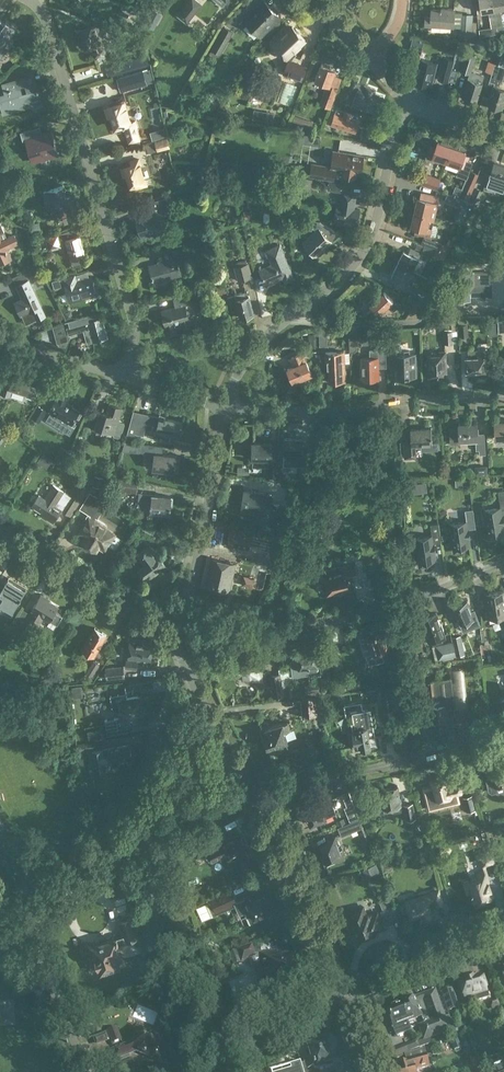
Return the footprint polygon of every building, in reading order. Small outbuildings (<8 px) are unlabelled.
[(177,15),(187,23),(202,4),(197,0),(189,0),(177,15)] [(481,12),(494,10),(493,0),(479,0),(481,12)] [(494,10),(503,8),(503,0),(493,0),(494,10)] [(272,6),(270,8),(265,2),(253,14),(251,13),(239,25),(243,29),(248,24),(260,35),(266,29),(268,31),(273,25),(272,23),(279,16),(277,14),(279,13),(279,11),(274,6),(272,6)] [(441,8),(440,8),(440,9),(432,9),(431,17),(426,16),(425,25),(453,27),(455,9),(441,9),(441,8)] [(153,10),(145,25),(154,30),(161,15),(153,10)] [(460,13),(459,36),(471,36),(472,14),(460,13)] [(11,25),(6,21),(5,23),(0,19),(0,49),(5,53),(14,40),(10,37),(17,27),(11,24),(11,25)] [(93,46),(96,56),(103,54),(94,26),(77,31),(79,40),(83,39),(86,49),(93,46)] [(224,26),(211,49),(212,50),(210,53),(217,57),(219,53),(221,54),(234,32),(224,26)] [(283,55),(289,60),(284,74),(302,81),(307,67),(292,62),(294,57),(291,54),(306,40),(293,27),(274,45),(277,48),(276,49),(276,50),(276,52),(279,55),(281,56),(283,56),(283,55)] [(492,37),(490,43),(498,45),(500,40),(492,37)] [(503,77),(503,76),(503,66),(502,66),(503,59),(503,39),(503,38),(495,63),(492,73),(503,77)] [(444,58),(439,78),(455,82),(465,43),(458,41),(453,61),(444,58)] [(460,70),(471,73),(476,56),(465,53),(460,70)] [(437,64),(419,59),(413,82),(431,86),(437,64)] [(130,60),(107,67),(109,76),(132,69),(130,60)] [(329,85),(328,88),(327,87),(320,105),(330,109),(341,79),(333,76),(335,70),(322,65),(316,80),(329,85)] [(117,80),(121,92),(147,83),(143,72),(117,80)] [(484,76),(472,72),(471,76),(469,75),(462,97),(477,102),(483,84),(481,84),(484,76)] [(503,77),(492,73),(488,84),(493,86),(488,104),(488,105),(498,109),(500,107),(502,108),(502,106),(503,107),(503,76),(503,77)] [(0,96),(0,103),(3,114),(42,103),(38,92),(39,92),(38,89),(35,82),(25,85),(28,93),(20,95),(16,80),(3,84),(5,94),(0,96)] [(375,90),(365,86),(364,87),(355,84),(353,90),(357,91),(352,105),(377,114),(383,96),(374,93),(375,90)] [(187,106),(196,100),(191,92),(182,98),(187,106)] [(112,116),(115,128),(116,127),(117,133),(125,130),(129,143),(139,140),(137,133),(141,132),(137,121),(130,123),(124,103),(106,108),(109,117),(112,116)] [(332,126),(355,133),(358,121),(351,119),(353,115),(337,110),(332,126)] [(302,119),(294,116),(292,125),(299,127),(302,119)] [(31,124),(33,131),(47,128),(46,121),(31,124)] [(26,141),(32,162),(41,160),(42,161),(48,159),(49,157),(58,155),(52,132),(32,138),(29,130),(20,132),(23,142),(26,141)] [(167,137),(155,141),(155,142),(144,145),(146,153),(158,150),(158,151),(170,147),(167,137)] [(428,156),(446,162),(452,147),(438,142),(436,147),(431,145),(428,156)] [(466,152),(452,147),(446,162),(445,167),(458,172),(459,170),(466,172),(468,166),(466,165),(469,158),(464,157),(466,152)] [(355,178),(356,172),(361,173),(363,156),(333,151),(330,168),(313,165),(312,174),(334,178),(334,177),(342,178),(342,176),(355,178)] [(124,177),(127,176),(132,191),(139,188),(139,187),(146,185),(138,160),(131,162),(132,165),(122,168),(124,177)] [(495,162),(487,184),(503,190),(503,186),(503,165),(495,162)] [(411,181),(437,190),(441,178),(415,169),(411,181)] [(471,170),(460,197),(469,200),(480,174),(471,170)] [(344,184),(330,182),(329,190),(343,192),(344,184)] [(58,205),(62,217),(74,213),(71,202),(72,202),(70,197),(67,198),(63,186),(43,192),(48,208),(58,205)] [(476,188),(470,200),(477,204),(483,191),(476,188)] [(418,198),(414,213),(430,216),(430,217),(435,218),(439,198),(424,194),(423,200),(418,198)] [(468,202),(447,194),(444,201),(465,209),(468,202)] [(340,207),(338,207),(335,223),(357,226),(360,210),(354,209),(356,197),(342,195),(340,207)] [(163,218),(172,216),(167,198),(151,202),(154,212),(152,215),(136,219),(141,237),(154,233),(154,236),(165,233),(161,221),(163,218)] [(416,228),(415,233),(430,237),(435,218),(430,217),(430,216),(414,213),(411,227),(416,228)] [(232,216),(233,223),(240,222),(239,214),(232,216)] [(304,244),(315,256),(322,249),(324,251),(334,242),(331,239),(337,233),(320,222),(316,226),(319,230),(304,244)] [(0,264),(9,260),(4,249),(18,243),(14,236),(7,239),(0,223),(0,263),(0,264)] [(62,246),(67,244),(66,240),(73,237),(71,230),(46,238),(49,251),(62,247),(62,246)] [(73,237),(66,240),(67,244),(73,267),(86,264),(84,256),(85,255),(80,236),(73,237)] [(438,242),(424,237),(422,244),(424,245),(436,249),(443,252),(443,251),(448,254),(451,248),(438,242)] [(285,282),(294,279),(280,245),(266,251),(272,265),(260,270),(266,285),(283,278),(285,282)] [(164,261),(164,263),(150,266),(154,282),(180,275),(176,258),(182,257),(180,249),(168,252),(170,259),(164,261)] [(410,249),(408,254),(403,251),(397,264),(412,272),(421,254),(410,249)] [(443,252),(436,249),(433,255),(440,259),(441,257),(447,259),(449,255),(443,252)] [(246,260),(235,263),(236,268),(235,268),(239,281),(252,278),(248,264),(247,265),(246,260)] [(397,264),(391,278),(396,280),(393,285),(403,290),(412,272),(397,264)] [(30,269),(34,278),(41,274),(37,266),(30,269)] [(206,272),(209,283),(220,280),(217,269),(206,272)] [(470,300),(470,297),(492,296),(491,272),(455,274),(456,286),(455,286),(455,288),(456,288),(456,301),(470,300)] [(25,273),(14,278),(18,285),(17,286),(23,299),(15,303),(21,315),(26,325),(37,320),(45,316),(25,273)] [(71,292),(74,300),(96,294),(91,278),(76,282),(74,276),(63,279),(67,293),(71,292)] [(59,280),(52,282),(54,289),(61,287),(59,280)] [(250,297),(249,297),(248,291),(234,295),(240,318),(254,314),(250,297)] [(378,298),(376,296),(374,298),(375,298),(368,304),(373,309),(368,313),(374,319),(388,306),(393,312),(398,308),(392,302),(393,302),(384,292),(378,298)] [(415,301),(422,304),(425,298),(418,294),(415,301)] [(168,332),(175,330),(174,325),(181,323),(183,328),(190,326),(185,305),(190,304),(188,296),(173,300),(175,307),(162,311),(168,332)] [(417,314),(422,304),(415,301),(410,311),(417,314)] [(71,327),(67,328),(69,335),(89,329),(93,342),(108,338),(102,318),(97,319),(96,313),(65,322),(65,323),(69,322),(71,327)] [(468,336),(468,324),(459,325),(460,337),(468,336)] [(445,344),(452,344),(452,331),(444,332),(445,344)] [(311,344),(312,352),(318,351),(316,333),(309,334),(310,344),(311,344)] [(360,337),(349,338),(350,352),(356,352),(360,337)] [(390,368),(398,367),(398,377),(416,376),(415,354),(398,355),(397,346),(390,347),(390,368)] [(371,382),(378,381),(378,379),(378,365),(386,365),(386,349),(370,349),(370,358),(361,358),(362,380),(371,379),(371,382)] [(484,353),(477,354),(477,350),(468,351),(469,358),(466,358),(467,375),(477,375),(476,371),(485,371),(484,353)] [(329,382),(345,381),(344,364),(345,364),(345,363),(344,363),(344,351),(325,352),(326,368),(329,368),(329,382)] [(445,352),(439,352),(439,355),(428,356),(429,377),(438,377),(438,374),(439,374),(439,373),(446,373),(445,352)] [(293,382),(312,374),(302,353),(290,358),(294,366),(287,369),(293,382)] [(26,395),(25,396),(34,399),(37,389),(29,386),(31,380),(14,374),(11,384),(5,382),(1,394),(10,397),(12,391),(26,395)] [(72,424),(79,412),(66,404),(70,392),(61,389),(58,397),(50,411),(57,416),(54,421),(67,429),(70,423),(72,424)] [(93,414),(94,412),(93,412),(88,424),(95,427),(94,427),(102,430),(114,434),(113,435),(115,436),(118,437),(120,437),(121,433),(122,433),(125,423),(118,421),(122,409),(110,404),(107,413),(100,410),(98,416),(93,414)] [(46,411),(39,407),(33,418),(40,422),(46,411)] [(134,412),(125,442),(127,442),(132,443),(135,434),(144,436),(147,424),(158,426),(156,434),(165,436),(166,433),(180,436),(183,423),(166,419),(166,418),(164,417),(164,419),(134,412)] [(494,422),(495,439),(503,439),(503,422),(494,422)] [(485,435),(478,436),(477,423),(459,424),(459,431),(450,432),(451,445),(460,444),(460,441),(476,441),(476,451),(479,451),(480,454),(486,454),(485,435)] [(405,459),(413,458),(412,445),(421,445),(421,451),(438,450),(438,442),(432,442),(431,428),(411,429),(411,437),(404,438),(405,459)] [(309,457),(303,457),(303,439),(284,439),(284,452),(284,463),(293,463),(293,453),(298,453),(298,463),(302,463),(302,473),(309,473),(309,457)] [(253,458),(253,468),(268,467),(268,476),(277,476),(277,463),(272,463),(272,443),(253,443),(253,449),(250,449),(250,458),(253,458)] [(175,472),(177,456),(163,454),(163,447),(141,444),(140,452),(155,454),(153,470),(175,472)] [(487,466),(475,466),(475,474),(487,474),(487,466)] [(95,475),(93,486),(102,488),(104,477),(95,475)] [(136,492),(137,480),(127,479),(126,479),(119,479),(117,490),(125,490),(125,491),(136,492)] [(70,496),(70,497),(79,502),(87,489),(78,484),(70,496)] [(70,497),(70,496),(54,485),(45,499),(39,496),(33,506),(35,507),(34,509),(41,513),(43,511),(49,515),(47,518),(54,522),(70,497)] [(287,511),(281,511),(280,505),(273,505),(273,497),(266,496),(267,494),(245,491),(242,509),(255,511),(256,508),(264,510),(264,507),(273,508),(274,527),(288,526),(287,511)] [(484,511),(489,540),(497,539),(497,534),(503,533),(503,525),(503,519),(503,516),(503,491),(498,492),(501,508),(484,511)] [(170,514),(170,508),(171,508),(172,497),(140,494),(139,503),(150,504),(150,506),(151,506),(151,512),(170,514)] [(465,511),(467,522),(450,525),(454,554),(463,553),(462,548),(471,547),(469,539),(470,539),(469,530),(476,529),(473,510),(465,511)] [(108,525),(92,515),(80,533),(85,537),(82,542),(97,552),(100,546),(105,550),(109,545),(116,550),(122,539),(105,529),(108,525)] [(327,524),(317,520),(312,536),(321,539),(327,524)] [(156,529),(144,523),(141,529),(153,535),(156,529)] [(441,543),(439,524),(431,526),(432,536),(415,539),(420,568),(428,567),(427,562),(436,561),(435,553),(436,553),(435,544),(441,543)] [(275,556),(279,539),(231,529),(227,546),(275,556)] [(146,564),(138,570),(146,581),(166,567),(156,554),(155,554),(149,547),(139,554),(146,564)] [(230,593),(236,565),(211,560),(205,587),(230,593)] [(351,591),(347,578),(358,575),(355,563),(326,570),(327,576),(325,577),(329,593),(342,590),(343,593),(351,591)] [(258,580),(249,578),(247,586),(263,590),(268,566),(257,564),(256,570),(260,570),(258,580)] [(3,587),(0,585),(0,604),(13,611),(19,600),(20,600),(21,598),(26,589),(8,579),(3,587)] [(486,599),(488,616),(498,615),(498,618),(503,617),(503,593),(489,595),(486,599)] [(38,625),(43,617),(57,625),(63,616),(56,611),(58,607),(49,601),(50,600),(41,594),(32,610),(27,619),(38,625)] [(460,605),(455,606),(456,608),(454,609),(460,625),(475,619),(472,613),(471,613),(467,603),(460,606),(460,605)] [(437,614),(430,617),(428,616),(425,617),(424,619),(422,619),(428,635),(425,635),(428,643),(446,637),(444,631),(441,624),(440,625),(437,614)] [(25,621),(22,626),(15,622),(9,632),(15,636),(20,628),(26,632),(31,625),(25,621)] [(82,650),(94,657),(107,635),(95,628),(82,650)] [(375,633),(375,634),(365,637),(368,647),(371,647),(373,654),(389,649),(385,638),(383,638),(382,633),(377,634),(376,633),(375,633)] [(463,646),(459,635),(452,637),(455,648),(463,646)] [(126,660),(126,667),(137,669),(138,661),(137,661),(137,659),(151,660),(153,643),(130,641),(128,658),(129,658),(128,660),(126,660)] [(453,641),(435,645),(439,660),(456,656),(453,641)] [(304,650),(301,651),(300,652),(296,653),(298,668),(299,668),(300,675),(310,674),(307,651),(306,652),(304,650)] [(318,650),(307,651),(310,674),(321,672),(320,666),(321,666),(318,650)] [(247,681),(262,681),(261,659),(258,659),(258,656),(233,657),(233,664),(236,664),(236,677),(247,677),(247,681)] [(86,674),(91,677),(99,664),(94,661),(86,674)] [(123,666),(106,668),(107,679),(125,677),(123,666)] [(274,697),(285,696),(284,687),(282,674),(271,675),(274,697)] [(447,714),(446,706),(453,705),(451,679),(431,681),(431,682),(418,683),(420,701),(429,700),(432,731),(448,730),(447,715),(447,714)] [(340,682),(341,691),(358,688),(357,680),(340,682)] [(284,687),(285,696),(285,698),(294,696),(292,685),(284,687)] [(103,704),(110,703),(109,696),(101,697),(103,704)] [(121,717),(105,720),(107,735),(133,732),(132,724),(144,722),(142,707),(141,701),(139,701),(138,697),(127,698),(128,704),(118,705),(119,711),(120,711),(121,717)] [(301,699),(303,717),(317,716),(316,698),(301,699)] [(361,704),(345,707),(347,716),(354,715),(355,724),(353,724),(354,731),(353,731),(356,749),(361,748),(361,750),(371,748),(371,747),(377,746),(375,737),(370,711),(365,712),(365,710),(362,711),(361,704)] [(418,707),(419,720),(426,719),(425,707),(418,707)] [(270,753),(281,749),(279,744),(288,741),(287,741),(297,737),(293,723),(289,725),(288,723),(262,731),(265,739),(264,740),(263,741),(263,743),(263,744),(263,745),(264,746),(265,746),(267,747),(267,746),(268,748),(270,753)] [(100,729),(88,731),(89,739),(102,736),(100,729)] [(103,741),(82,745),(83,750),(104,747),(103,741)] [(118,762),(132,759),(130,745),(109,749),(92,752),(96,772),(106,770),(104,760),(110,759),(111,763),(112,763),(113,766),(119,765),(118,762)] [(488,770),(490,779),(493,778),(496,787),(503,785),(503,765),(499,766),(497,765),(493,766),(492,768),(491,768),(491,770),(488,770)] [(448,777),(431,781),(436,801),(453,797),(453,796),(462,793),(459,782),(450,784),(448,777)] [(394,813),(405,811),(404,805),(401,806),(397,787),(380,791),(380,792),(376,793),(377,798),(373,799),(376,814),(379,816),(384,815),(386,812),(386,810),(387,809),(388,811),(394,810),(394,813)] [(353,804),(348,791),(342,794),(347,806),(353,804)] [(476,810),(472,796),(463,798),(467,812),(476,810)] [(308,818),(311,825),(337,814),(330,799),(321,803),(319,800),(300,808),(303,816),(306,814),(308,818)] [(413,803),(404,805),(405,811),(407,821),(416,819),(413,803)] [(350,822),(359,818),(353,804),(347,806),(344,807),(350,822)] [(338,828),(342,836),(363,827),(359,819),(338,828)] [(215,828),(200,842),(204,849),(207,855),(210,862),(220,857),(225,867),(229,868),(249,858),(247,852),(248,852),(247,850),(248,848),(246,845),(244,845),(239,835),(222,843),(215,828)] [(325,863),(335,859),(336,862),(345,859),(336,837),(329,840),(330,842),(322,845),(326,853),(322,855),(325,863)] [(204,849),(196,853),(199,859),(207,855),(204,849)] [(480,868),(494,863),(490,851),(476,855),(480,868)] [(371,862),(374,872),(385,868),(382,859),(371,862)] [(476,906),(483,903),(482,900),(493,897),(485,871),(476,874),(478,878),(464,883),(468,894),(472,893),(476,906)] [(329,888),(326,880),(319,882),(323,890),(329,888)] [(235,906),(228,890),(207,899),(210,905),(211,904),(216,915),(235,906)] [(422,917),(423,919),(425,921),(430,919),(431,917),(431,916),(430,913),(431,913),(428,904),(435,902),(436,907),(443,905),(438,890),(431,893),(432,895),(426,897),(425,896),(406,902),(412,919),(420,916),(421,918),(422,917)] [(268,903),(264,895),(255,899),(253,894),(246,897),(240,900),(251,924),(257,921),(266,917),(264,914),(275,909),(272,902),(268,903)] [(383,912),(393,908),(389,898),(379,902),(383,912)] [(379,929),(382,928),(377,914),(372,916),(371,914),(366,916),(363,908),(349,913),(353,922),(355,921),(356,924),(359,931),(362,938),(363,940),(364,941),(365,940),(366,941),(367,940),(368,940),(368,939),(369,938),(369,937),(369,936),(369,935),(378,932),(378,931),(380,930),(379,929)] [(95,966),(97,968),(99,967),(101,972),(110,969),(112,970),(118,969),(119,965),(118,962),(123,960),(118,945),(139,938),(132,919),(119,923),(123,936),(93,946),(96,957),(93,958),(92,960),(95,966)] [(273,983),(281,981),(279,960),(277,953),(262,956),(262,955),(256,956),(252,946),(229,955),(234,966),(242,962),(242,963),(250,960),(252,968),(254,967),(257,985),(266,983),(266,984),(273,983)] [(293,979),(296,979),(296,976),(301,976),(300,967),(297,968),(295,958),(279,960),(281,981),(285,980),(285,982),(293,981),(293,979)] [(461,980),(462,983),(459,983),(464,1000),(487,993),(482,976),(473,979),(472,977),(461,980)] [(459,1008),(453,990),(442,993),(448,1012),(459,1008)] [(427,1032),(421,1034),(424,1041),(450,1032),(436,991),(416,999),(422,1014),(423,1016),(422,1016),(425,1024),(425,1025),(427,1032)] [(402,1002),(402,1004),(401,1004),(408,1022),(422,1016),(423,1016),(422,1014),(416,999),(408,1002),(408,1000),(402,1002)] [(492,1011),(499,1009),(497,1002),(490,1004),(492,1011)] [(401,1004),(387,1010),(389,1015),(387,1015),(393,1028),(408,1022),(401,1004)] [(425,1025),(419,1027),(421,1034),(427,1032),(425,1025)] [(122,1040),(116,1027),(107,1031),(112,1044),(122,1040)] [(143,1031),(142,1032),(138,1030),(132,1044),(114,1052),(117,1060),(136,1052),(162,1063),(167,1051),(163,1049),(166,1042),(156,1038),(156,1036),(143,1031)] [(325,1043),(323,1042),(319,1043),(318,1045),(316,1045),(316,1047),(313,1048),(312,1046),(309,1047),(313,1059),(305,1062),(306,1065),(302,1066),(301,1063),(298,1064),(298,1065),(297,1065),(298,1067),(292,1069),(292,1070),(287,1071),(319,1071),(334,1066),(326,1042),(325,1043)] [(404,1047),(406,1053),(419,1048),(417,1042),(404,1047)] [(420,1071),(419,1071),(430,1067),(426,1054),(406,1060),(408,1064),(397,1067),(397,1069),(394,1070),(394,1071),(418,1071),(420,1071)] [(475,1060),(466,1063),(467,1066),(463,1068),(465,1071),(477,1071),(480,1071),(475,1060)]
